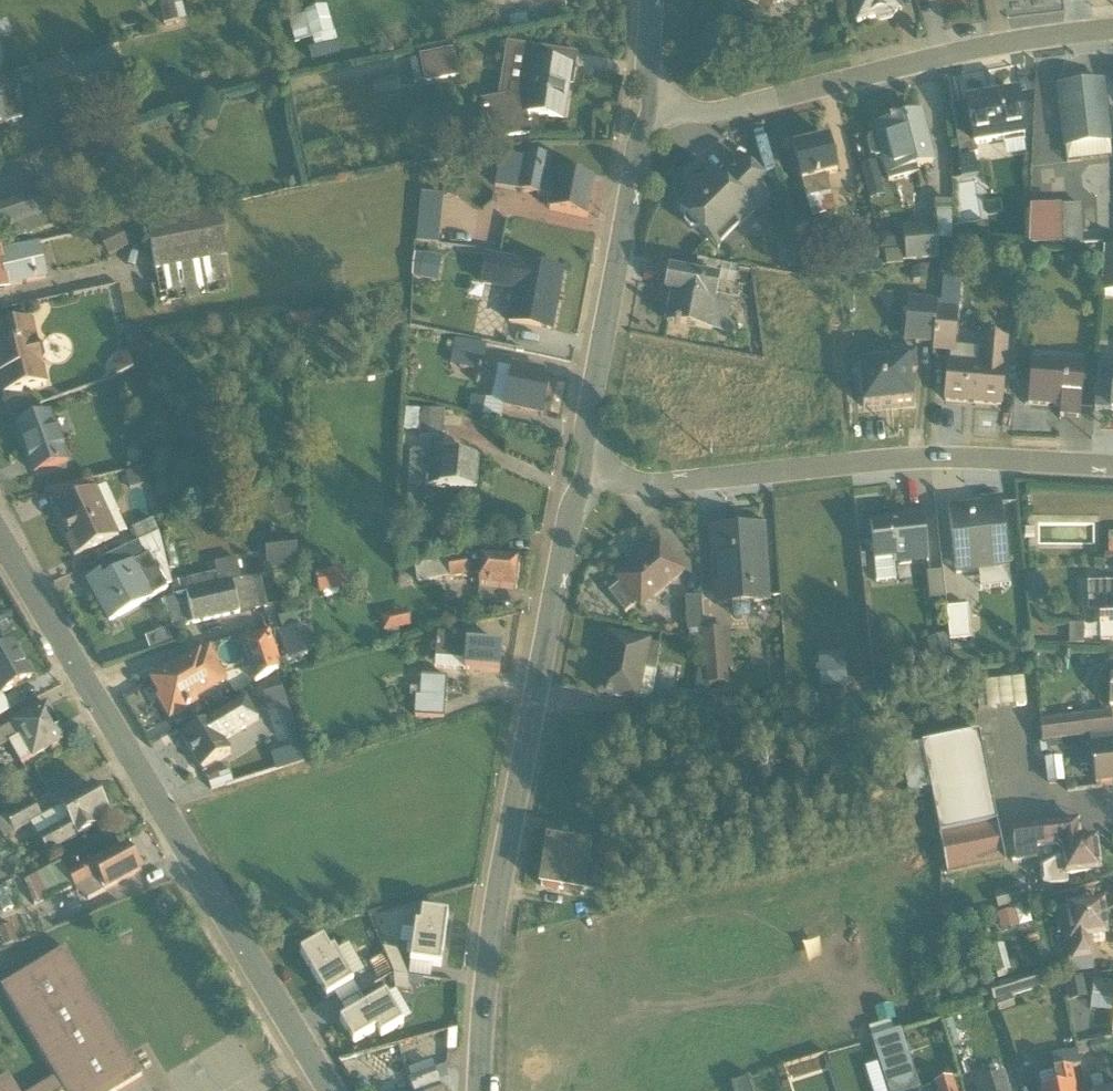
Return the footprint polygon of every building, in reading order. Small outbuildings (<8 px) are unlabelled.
[(180,21),(178,0),(175,0),(161,1),(162,22),(180,21)] [(733,8),(767,21),(774,2),(785,6),(787,0),(736,0),(733,8)] [(855,25),(856,26),(874,21),(879,24),(891,21),(892,16),(895,15),(891,0),(848,0),(855,25)] [(282,21),(286,50),(329,45),(325,15),(282,21)] [(30,71),(36,92),(112,71),(106,50),(30,71)] [(421,57),(428,86),(461,78),(454,50),(421,57)] [(571,62),(505,53),(496,101),(480,104),(489,145),(529,138),(525,117),(562,122),(571,62)] [(13,96),(18,94),(14,80),(0,84),(0,128),(21,121),(13,96)] [(1110,161),(1102,87),(1057,92),(1065,166),(1110,161)] [(1016,98),(951,109),(960,160),(957,161),(961,181),(978,178),(974,152),(1002,147),(1003,150),(1024,146),(1016,98)] [(918,118),(870,131),(872,138),(867,140),(872,161),(878,159),(884,181),(932,168),(918,118)] [(792,151),(804,201),(830,195),(827,181),(835,179),(827,143),(792,151)] [(501,156),(494,187),(549,199),(546,212),(584,220),(592,182),(545,172),(548,160),(526,156),(524,161),(501,156)] [(716,182),(712,179),(678,212),(684,218),(682,220),(714,252),(736,229),(739,233),(769,203),(757,191),(763,185),(738,160),(716,182)] [(862,167),(870,199),(884,196),(875,163),(862,167)] [(65,213),(62,206),(63,206),(57,188),(0,206),(0,232),(4,231),(8,241),(53,227),(50,217),(65,213)] [(423,193),(417,242),(440,245),(445,196),(423,193)] [(232,292),(215,209),(145,223),(161,305),(232,292)] [(1079,212),(1029,213),(1029,251),(1080,250),(1079,212)] [(929,238),(898,241),(900,268),(931,265),(929,238)] [(47,281),(38,244),(0,254),(0,292),(47,281)] [(1104,296),(1112,296),(1112,251),(1107,251),(1104,296)] [(417,252),(412,272),(439,279),(444,259),(417,252)] [(511,294),(505,324),(549,332),(560,274),(516,265),(516,262),(486,256),(480,288),(511,294)] [(671,293),(666,324),(724,335),(730,302),(715,300),(721,266),(706,264),(703,279),(669,273),(666,292),(671,293)] [(934,311),(935,305),(907,303),(903,346),(931,349),(934,311)] [(958,313),(934,311),(931,349),(930,355),(954,357),(958,313)] [(0,327),(0,378),(4,397),(49,387),(34,320),(0,327)] [(456,335),(456,364),(484,364),(484,335),(456,335)] [(948,366),(945,404),(999,408),(1005,343),(979,341),(977,368),(948,366)] [(914,405),(911,375),(917,374),(915,355),(872,359),(873,367),(858,369),(862,410),(914,405)] [(1029,369),(1026,408),(1060,411),(1059,419),(1078,421),(1083,369),(1052,366),(1051,372),(1029,369)] [(510,373),(495,369),(487,403),(471,399),(468,416),(500,423),(503,409),(540,417),(548,382),(536,379),(537,373),(511,367),(510,373)] [(15,428),(33,475),(69,461),(51,414),(15,428)] [(437,417),(409,415),(408,435),(436,437),(437,417)] [(137,465),(143,449),(131,445),(125,461),(137,465)] [(477,461),(411,455),(409,486),(474,492),(477,461)] [(143,486),(139,471),(125,476),(129,490),(143,486)] [(56,508),(70,538),(65,540),(74,559),(118,538),(117,536),(125,532),(117,515),(109,519),(91,481),(50,492),(57,508),(56,508)] [(978,506),(948,509),(954,576),(978,574),(980,590),(1010,587),(1001,499),(978,501),(978,506)] [(903,520),(869,524),(873,565),(892,563),(893,568),(926,564),(921,513),(903,515),(903,520)] [(136,544),(158,534),(151,522),(131,531),(136,544)] [(767,607),(761,528),(710,532),(716,610),(731,609),(731,619),(736,622),(746,621),(748,618),(748,608),(767,607)] [(109,622),(166,591),(170,586),(158,534),(136,544),(100,562),(105,573),(87,583),(109,622)] [(299,565),(296,535),(263,538),(266,568),(299,565)] [(640,612),(684,576),(658,545),(615,581),(618,585),(607,594),(625,615),(636,606),(640,612)] [(479,586),(514,590),(516,563),(482,559),(482,555),(414,568),(416,584),(480,575),(479,586)] [(185,595),(193,627),(268,611),(260,577),(242,582),(236,562),(214,566),(214,574),(173,584),(173,598),(185,595)] [(340,570),(316,576),(321,595),(345,589),(340,570)] [(944,600),(941,574),(925,576),(927,602),(944,600)] [(1044,603),(1042,577),(1027,579),(1029,604),(1044,603)] [(1087,587),(1087,615),(1098,614),(1099,644),(1112,643),(1112,586),(1087,587)] [(699,599),(684,600),(686,633),(701,632),(699,599)] [(970,638),(967,609),(946,611),(949,640),(970,638)] [(0,618),(0,634),(9,629),(3,617),(0,618)] [(293,621),(280,625),(291,662),(311,656),(302,627),(296,629),(293,621)] [(1082,647),(1082,627),(1068,627),(1068,647),(1082,647)] [(729,631),(702,634),(706,671),(708,687),(727,685),(726,672),(733,672),(729,631)] [(436,635),(434,668),(499,674),(502,648),(468,645),(468,638),(436,635)] [(264,637),(238,646),(251,683),(277,674),(264,637)] [(649,645),(609,637),(597,694),(638,702),(639,699),(649,701),(660,650),(649,647),(649,645)] [(12,646),(0,653),(0,695),(30,678),(12,646)] [(171,718),(229,685),(208,649),(151,682),(171,718)] [(708,687),(706,671),(696,672),(695,697),(669,696),(668,717),(697,717),(709,718),(708,687)] [(445,715),(447,682),(420,680),(417,713),(445,715)] [(1022,680),(983,685),(986,711),(1025,706),(1022,680)] [(301,750),(282,691),(260,699),(279,757),(301,750)] [(10,713),(0,696),(0,719),(10,713)] [(259,721),(247,700),(182,738),(200,770),(231,753),(224,741),(259,721)] [(8,744),(19,764),(64,739),(47,707),(0,733),(0,748),(8,744)] [(1061,744),(1062,753),(1078,751),(1077,742),(1088,740),(1112,737),(1109,715),(1040,724),(1042,746),(1061,744)] [(1003,864),(976,737),(898,753),(908,798),(929,793),(946,875),(1003,864)] [(1094,785),(1112,783),(1112,737),(1088,740),(1094,785)] [(1061,761),(1044,763),(1047,787),(1064,785),(1061,761)] [(93,789),(41,818),(31,802),(0,820),(0,835),(3,839),(29,824),(47,856),(94,829),(91,824),(107,815),(93,789)] [(1078,823),(1010,831),(1014,865),(1037,863),(1036,852),(1058,850),(1059,857),(1040,871),(1041,884),(1051,887),(1066,885),(1065,877),(1097,873),(1095,854),(1091,854),(1090,842),(1080,843),(1078,823)] [(590,849),(547,842),(540,888),(583,895),(583,890),(594,892),(597,869),(587,867),(590,849)] [(105,891),(139,874),(127,850),(92,868),(89,862),(64,875),(59,865),(24,883),(35,905),(71,886),(75,892),(99,880),(105,891)] [(971,911),(962,895),(946,903),(955,919),(971,911)] [(1101,905),(1053,911),(1056,937),(1067,935),(1068,942),(1104,937),(1101,905)] [(1014,912),(996,916),(1000,932),(1018,927),(1014,912)] [(409,964),(440,968),(447,917),(420,913),(418,926),(415,926),(409,964)] [(0,923),(8,942),(37,931),(32,920),(22,924),(18,916),(0,923)] [(325,999),(351,984),(332,951),(328,953),(322,941),(299,954),(325,999)] [(55,1081),(39,1090),(119,1090),(141,1078),(63,950),(0,989),(0,991),(55,1081)] [(1036,972),(1011,981),(1017,996),(1041,988),(1036,972)] [(1077,997),(1087,996),(1085,979),(1067,981),(1071,1016),(1079,1015),(1077,997)] [(1092,981),(1090,1000),(1112,1002),(1112,984),(1092,981)] [(401,1026),(384,996),(339,1022),(352,1045),(376,1031),(379,1039),(401,1026)] [(884,1039),(901,1090),(910,1090),(919,1088),(901,1033),(884,1039)] [(1069,1071),(1079,1069),(1076,1053),(1051,1058),(1054,1074),(1051,1075),(1055,1090),(1073,1090),(1069,1071)] [(431,1060),(404,1070),(412,1090),(442,1090),(431,1060)] [(1109,1065),(1095,1068),(1098,1078),(1090,1080),(1092,1090),(1112,1090),(1112,1082),(1109,1065)] [(819,1090),(834,1090),(830,1070),(816,1073),(819,1090)] [(1002,1077),(975,1085),(977,1090),(1007,1090),(1002,1077)] [(8,1078),(0,1082),(0,1090),(16,1090),(8,1078)] [(730,1087),(732,1090),(753,1090),(749,1080),(730,1087)] [(949,1082),(932,1088),(933,1090),(952,1090),(949,1082)]
